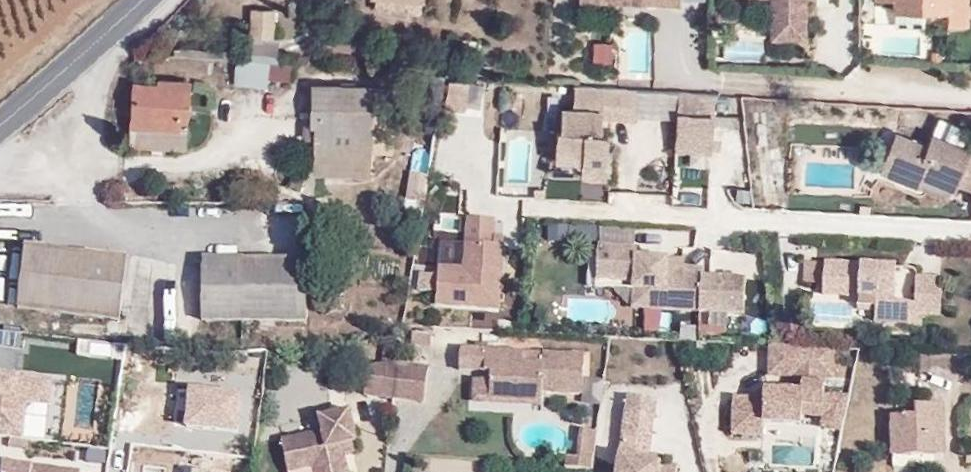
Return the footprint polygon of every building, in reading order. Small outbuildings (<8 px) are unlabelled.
[(771,39),(806,39),(805,0),(771,0),(771,39)] [(964,25),(964,0),(891,0),(891,11),(946,11),(946,25),(964,25)] [(250,35),(272,37),(273,12),(252,10),(250,35)] [(717,30),(717,11),(705,11),(705,30),(717,30)] [(627,79),(653,79),(652,30),(626,30),(627,79)] [(609,65),(614,45),(594,40),(589,60),(609,65)] [(291,80),(292,64),(269,62),(268,78),(291,80)] [(158,80),(157,85),(133,84),(131,129),(179,131),(180,115),(187,116),(189,82),(158,80)] [(634,118),(636,88),(575,84),(573,108),(562,108),(560,130),(557,130),(555,158),(574,159),(581,167),(580,174),(604,175),(605,157),(598,156),(600,133),(601,116),(634,118)] [(310,127),(315,128),(314,155),(369,157),(371,90),(311,87),(310,127)] [(179,131),(131,129),(129,148),(185,151),(186,132),(179,131)] [(938,183),(951,189),(958,173),(970,178),(970,164),(964,161),(968,151),(930,134),(926,145),(895,132),(879,171),(914,187),(915,187),(920,176),(938,183)] [(605,157),(607,133),(600,133),(598,156),(605,157)] [(314,175),(368,177),(369,157),(314,155),(314,175)] [(549,162),(548,175),(573,176),(574,163),(549,162)] [(669,193),(672,176),(645,172),(642,189),(669,193)] [(422,202),(425,174),(410,173),(408,200),(422,202)] [(951,189),(970,191),(970,178),(958,173),(951,189)] [(915,187),(935,189),(938,183),(920,176),(915,187)] [(285,190),(299,195),(302,186),(287,182),(285,190)] [(446,323),(496,326),(501,217),(461,215),(460,244),(436,243),(435,283),(429,283),(428,309),(446,310),(446,323)] [(599,230),(599,242),(632,242),(632,230),(599,230)] [(18,310),(118,322),(125,259),(26,248),(18,310)] [(634,286),(612,284),(614,251),(599,250),(597,290),(634,292),(634,286)] [(634,292),(633,311),(742,317),(744,282),(701,279),(701,277),(685,276),(666,275),(655,274),(656,261),(636,260),(636,252),(614,251),(612,284),(634,286),(634,292)] [(666,275),(667,262),(656,261),(655,274),(666,275)] [(896,267),(858,264),(823,262),(823,264),(822,283),(821,295),(857,297),(876,298),(876,306),(875,323),(909,324),(909,314),(911,314),(939,315),(941,279),(915,277),(914,303),(893,303),(896,267)] [(803,263),(802,282),(822,283),(823,264),(803,263)] [(197,323),(303,324),(303,264),(197,264),(197,323)] [(152,290),(168,290),(168,273),(140,273),(140,331),(152,331),(152,290)] [(857,297),(857,305),(876,306),(876,298),(857,297)] [(411,347),(426,348),(427,339),(412,337),(411,347)] [(840,429),(858,350),(768,345),(767,373),(802,375),(796,384),(763,383),(762,392),(728,394),(726,437),(760,439),(762,419),(798,421),(799,416),(822,418),(819,426),(840,429)] [(540,367),(517,366),(518,355),(454,352),(452,372),(479,374),(499,375),(498,385),(490,384),(489,402),(535,404),(536,396),(576,399),(579,359),(540,357),(540,367)] [(518,355),(517,366),(540,367),(540,357),(518,355)] [(393,399),(398,363),(386,362),(367,366),(363,395),(393,399)] [(422,403),(427,367),(398,363),(393,399),(422,403)] [(52,374),(0,368),(0,433),(23,435),(25,409),(31,403),(49,403),(52,374)] [(477,411),(534,415),(535,404),(489,402),(490,384),(498,385),(499,375),(479,374),(477,411)] [(237,431),(241,388),(188,382),(184,426),(237,431)] [(648,463),(648,457),(656,399),(626,395),(616,471),(676,471),(677,467),(662,465),(648,463)] [(892,454),(941,452),(939,405),(916,405),(916,415),(891,416),(892,454)] [(322,431),(280,439),(287,471),(288,471),(312,467),(313,471),(348,471),(344,455),(354,453),(352,442),(356,441),(349,411),(319,417),(322,431)] [(574,468),(591,469),(594,429),(577,428),(574,468)] [(79,468),(1,459),(0,467),(0,471),(80,471),(79,468)]
